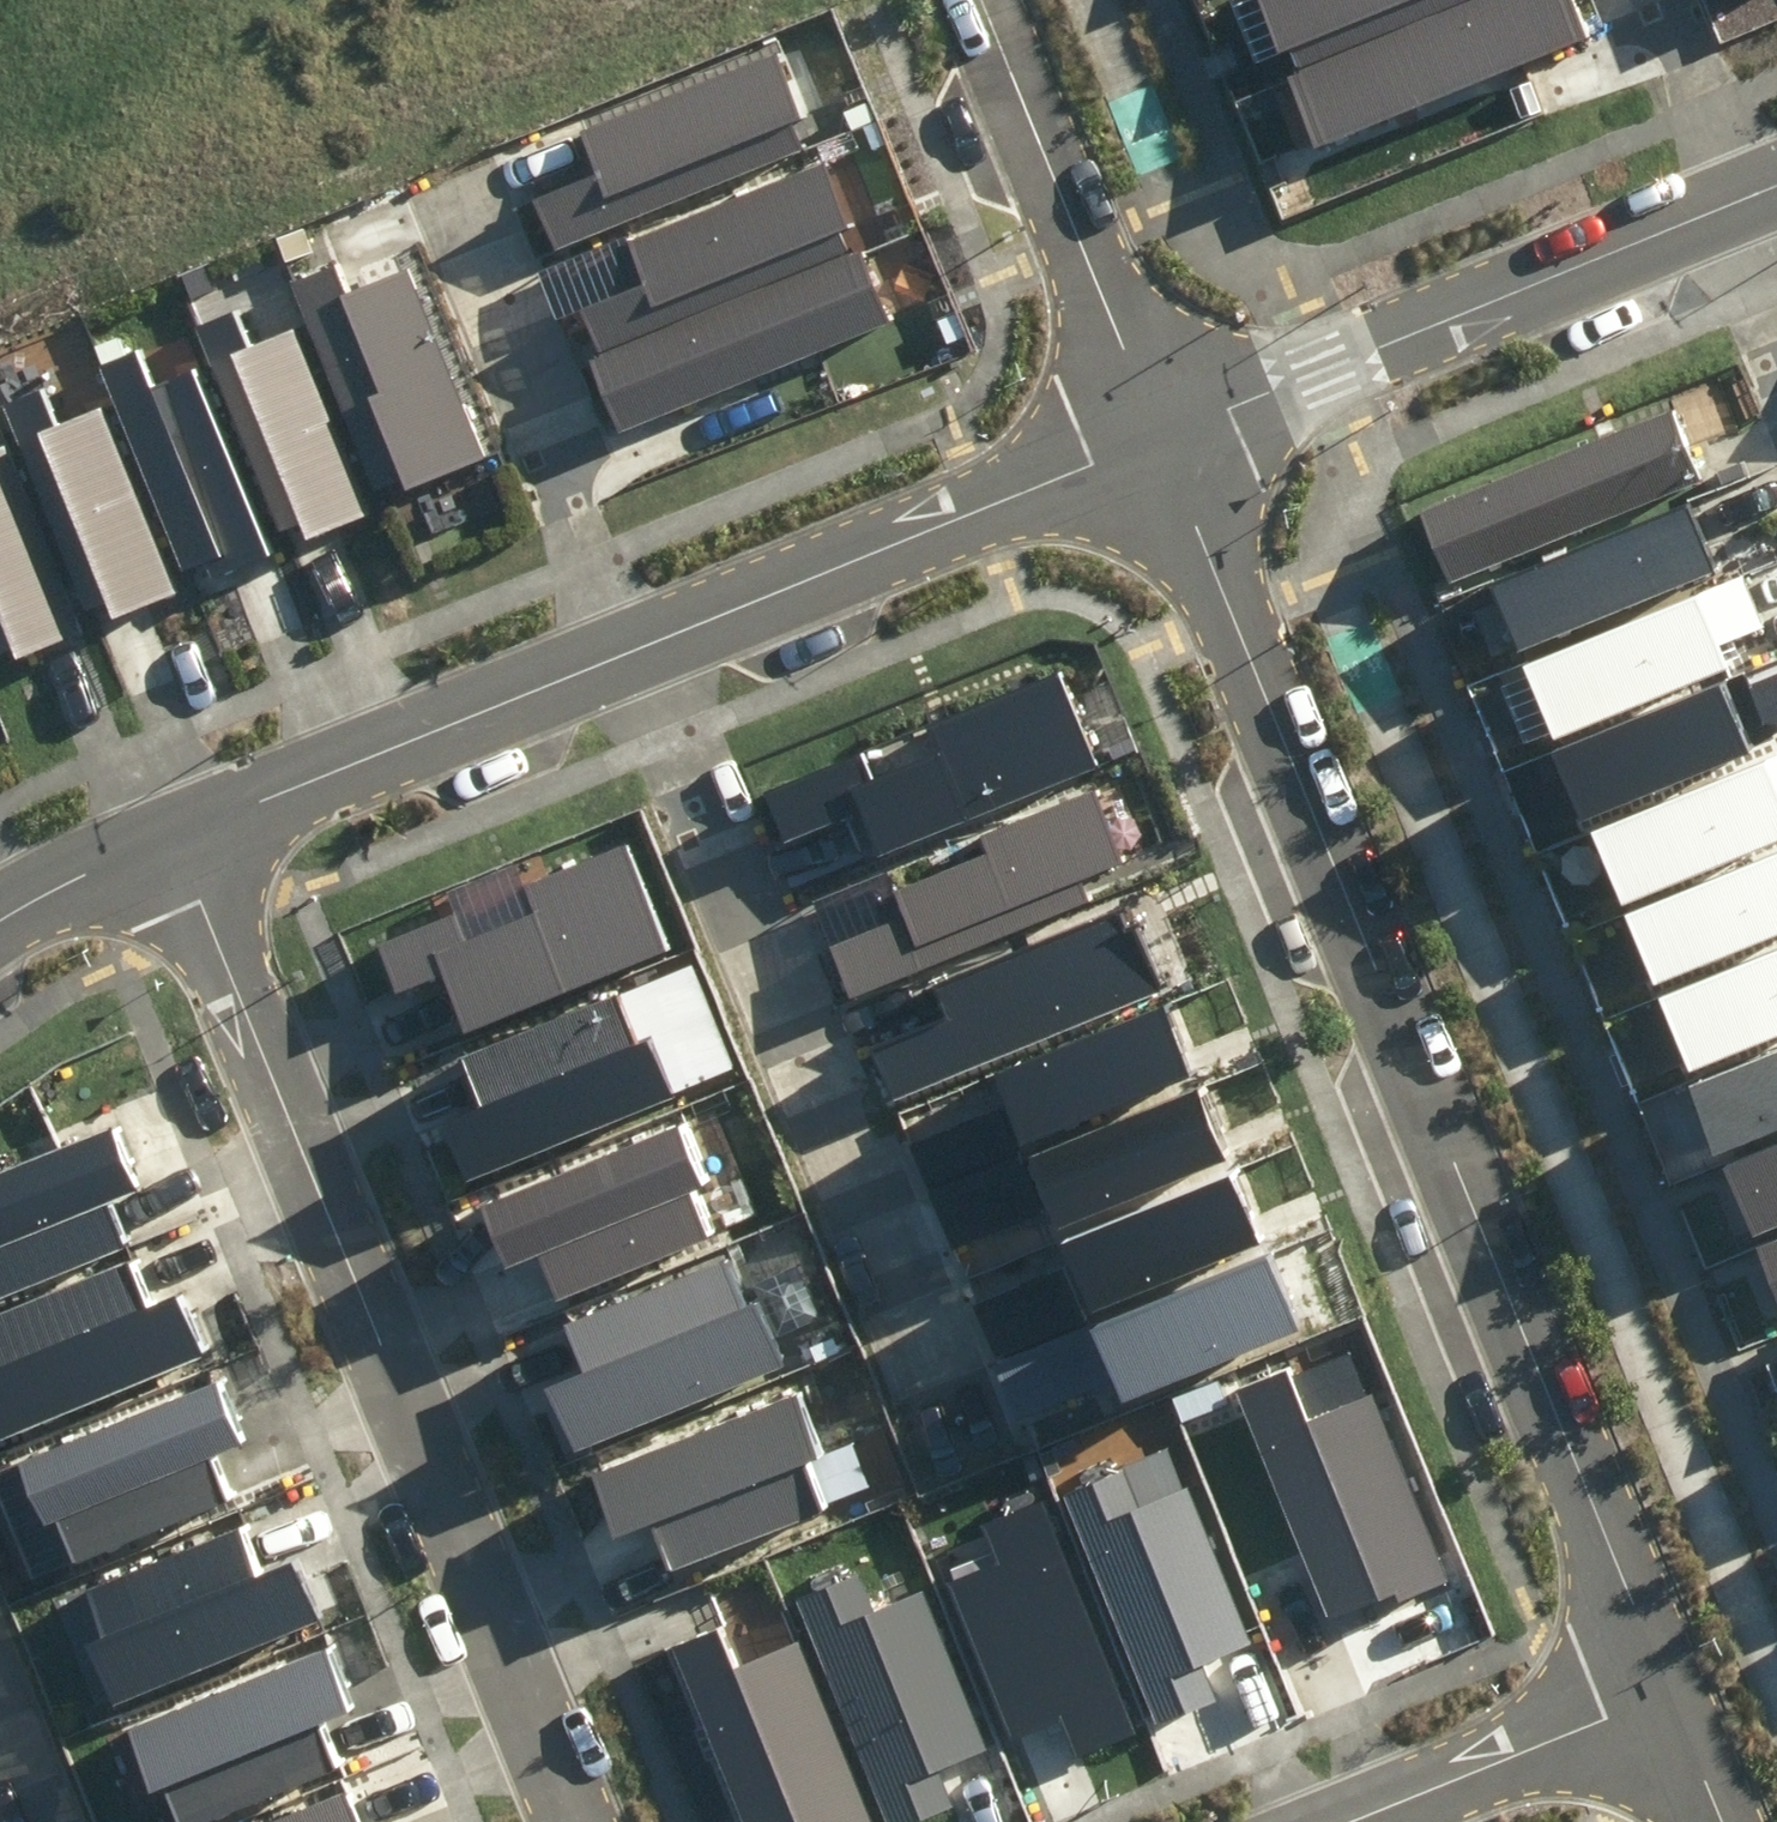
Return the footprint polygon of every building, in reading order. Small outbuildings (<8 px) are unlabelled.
[(1287,44),(1300,38),(1309,59),(1293,66),(1318,124),(1580,15),(1574,0),(1268,0),(1287,44)] [(604,156),(551,177),(572,228),(811,131),(777,47),(590,122),(604,156)] [(644,265),(591,285),(610,337),(849,245),(816,159),(631,231),(644,265)] [(876,314),(849,245),(610,337),(637,406),(876,314)] [(386,377),(362,386),(400,483),(490,448),(416,260),(350,285),(386,377)] [(252,294),(213,308),(297,529),(374,500),(301,311),(264,325),(252,294)] [(156,331),(115,347),(200,568),(279,538),(205,347),(168,362),(156,331)] [(56,375),(15,391),(100,613),(179,583),(106,392),(68,406),(56,375)] [(1657,410),(1442,498),(1469,564),(1684,476),(1657,410)] [(72,613),(0,426),(0,640),(72,613)] [(1691,492),(1500,568),(1526,632),(1716,556),(1691,492)] [(1746,562),(1532,652),(1561,722),(1737,648),(1727,627),(1766,610),(1746,562)] [(872,738),(788,773),(809,825),(859,804),(876,844),(1106,748),(1068,658),(937,712),(943,729),(879,756),(872,738)] [(1760,666),(1776,710),(1776,660),(1760,666)] [(1739,670),(1549,747),(1575,810),(1765,734),(1739,670)] [(1596,821),(1625,891),(1776,828),(1776,746),(1596,821)] [(927,894),(849,924),(868,971),(1098,882),(1097,862),(1134,848),(1106,775),(988,821),(994,837),(917,868),(927,894)] [(463,903),(395,931),(411,970),(446,956),(472,1019),(675,937),(631,828),(533,868),(544,895),(471,924),(463,903)] [(1631,900),(1660,969),(1776,920),(1776,838),(1631,900)] [(960,1004),(883,1034),(901,1082),(1171,977),(1137,890),(945,965),(960,1004)] [(1669,986),(1698,1055),(1776,1022),(1776,940),(1669,986)] [(620,980),(470,1040),(488,1086),(465,1095),(490,1156),(683,1079),(657,1014),(637,1023),(620,980)] [(1176,992),(1012,1054),(1040,1129),(1205,1067),(1176,992)] [(1704,1067),(1728,1129),(1776,1110),(1776,1039),(1704,1067)] [(1209,1071),(1044,1133),(1073,1208),(1237,1146),(1209,1071)] [(547,1233),(565,1278),(715,1218),(698,1176),(718,1168),(692,1103),(499,1180),(524,1242),(547,1233)] [(0,1169),(0,1284),(130,1231),(116,1198),(152,1183),(125,1118),(0,1169)] [(1733,1153),(1756,1214),(1776,1206),(1776,1135),(1733,1153)] [(1245,1154),(1080,1215),(1109,1291),(1273,1229),(1245,1154)] [(1763,1237),(1776,1270),(1776,1231),(1763,1237)] [(17,1407),(216,1325),(189,1260),(154,1274),(140,1241),(0,1298),(0,1320),(7,1337),(0,1340),(0,1365),(17,1407)] [(1282,1242),(1117,1304),(1146,1379),(1310,1317),(1282,1242)] [(728,1248),(578,1309),(596,1354),(573,1363),(598,1425),(791,1348),(765,1283),(745,1291),(728,1248)] [(1299,1354),(1246,1375),(1334,1597),(1450,1551),(1379,1372),(1316,1397),(1299,1354)] [(234,1360),(34,1441),(60,1504),(76,1498),(91,1533),(239,1473),(225,1440),(260,1426),(234,1360)] [(657,1504),(675,1549),(825,1489),(808,1447),(828,1439),(802,1374),(609,1451),(634,1513),(657,1504)] [(1071,1473),(1164,1706),(1231,1679),(1215,1638),(1256,1622),(1196,1469),(1142,1490),(1126,1452),(1071,1473)] [(1069,1742),(1136,1716),(1044,1483),(989,1505),(1004,1544),(950,1565),(1011,1718),(1053,1702),(1069,1742)] [(105,1609),(131,1672),(330,1591),(304,1525),(268,1540),(255,1507),(107,1567),(121,1603),(105,1609)] [(803,1581),(896,1814),(963,1787),(946,1746),(988,1730),(927,1577),(874,1598),(858,1559),(803,1581)] [(683,1634),(755,1821),(831,1821),(834,1821),(878,1821),(803,1626),(738,1651),(725,1618),(683,1634)] [(342,1637),(142,1718),(168,1781),(184,1775),(199,1811),(347,1750),(333,1717),(368,1703),(342,1637)] [(350,1793),(278,1821),(362,1821),(350,1793)] [(399,1811),(373,1821),(403,1821),(399,1811)]
